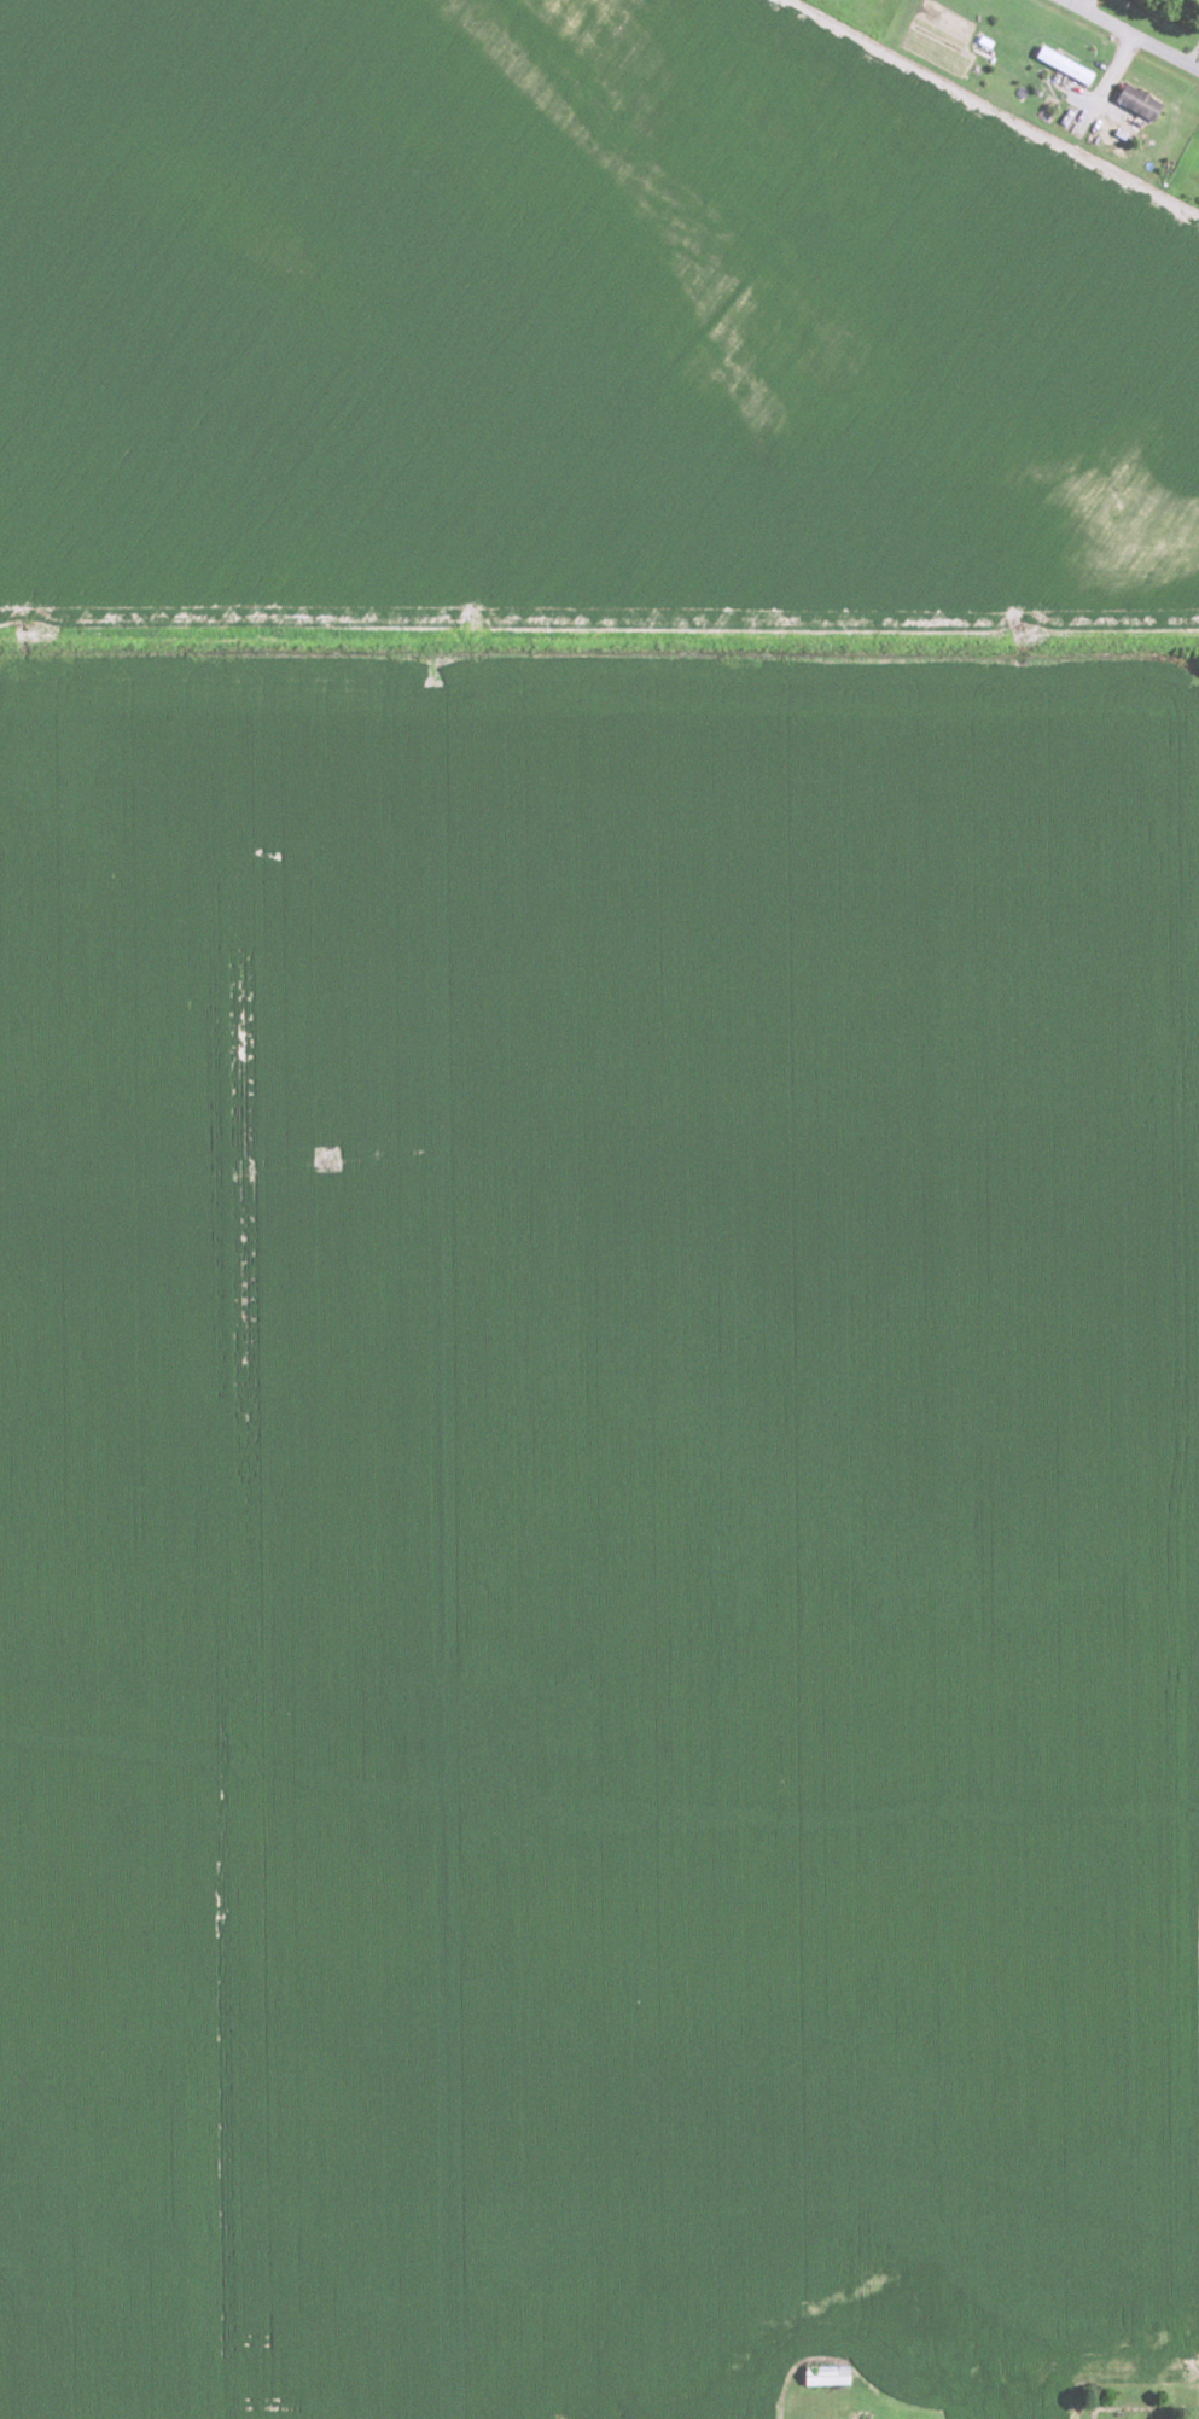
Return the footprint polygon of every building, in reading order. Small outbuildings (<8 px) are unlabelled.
[(1037,58),(1090,83),(1096,70),(1043,45),(1037,58)] [(1156,120),(1165,101),(1126,83),(1117,102),(1156,120)] [(829,2366),(806,2367),(807,2384),(850,2383),(850,2371),(829,2372),(829,2366)]
